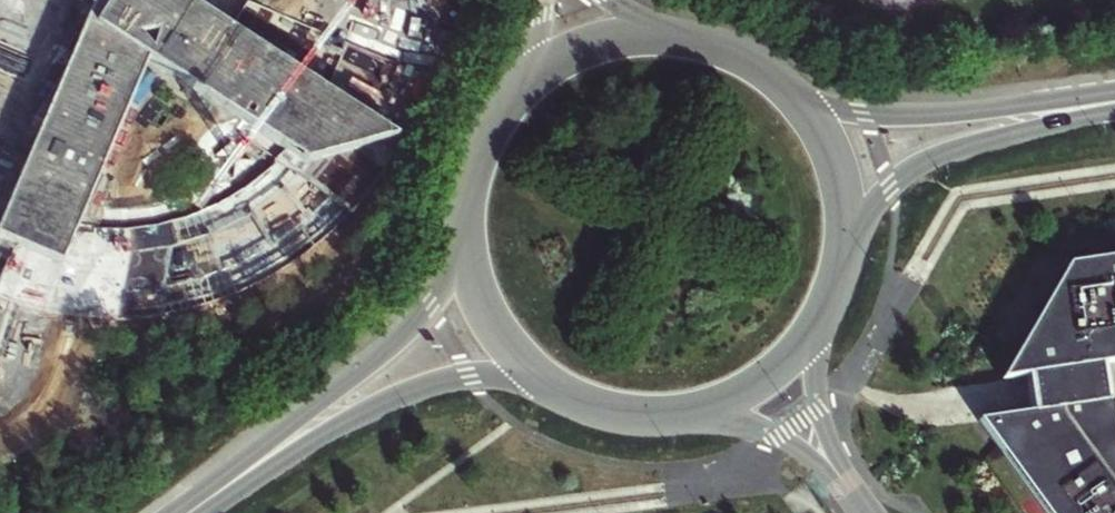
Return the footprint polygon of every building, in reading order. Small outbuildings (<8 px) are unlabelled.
[(46,140),(1,248),(24,258),(3,310),(19,315),(52,324),(87,329),(121,330),(138,330),(172,326),(206,318),(239,307),(270,293),(300,276),(328,255),(353,232),(377,207),(397,179),(414,149),(428,117),(434,101),(439,85),(239,0),(105,0),(75,73),(36,135),(46,140)] [(980,419),(1047,512),(1114,512),(1114,422),(1103,364),(1114,362),(1114,256),(1071,262),(1000,379),(1027,373),(1032,411),(980,419)]
